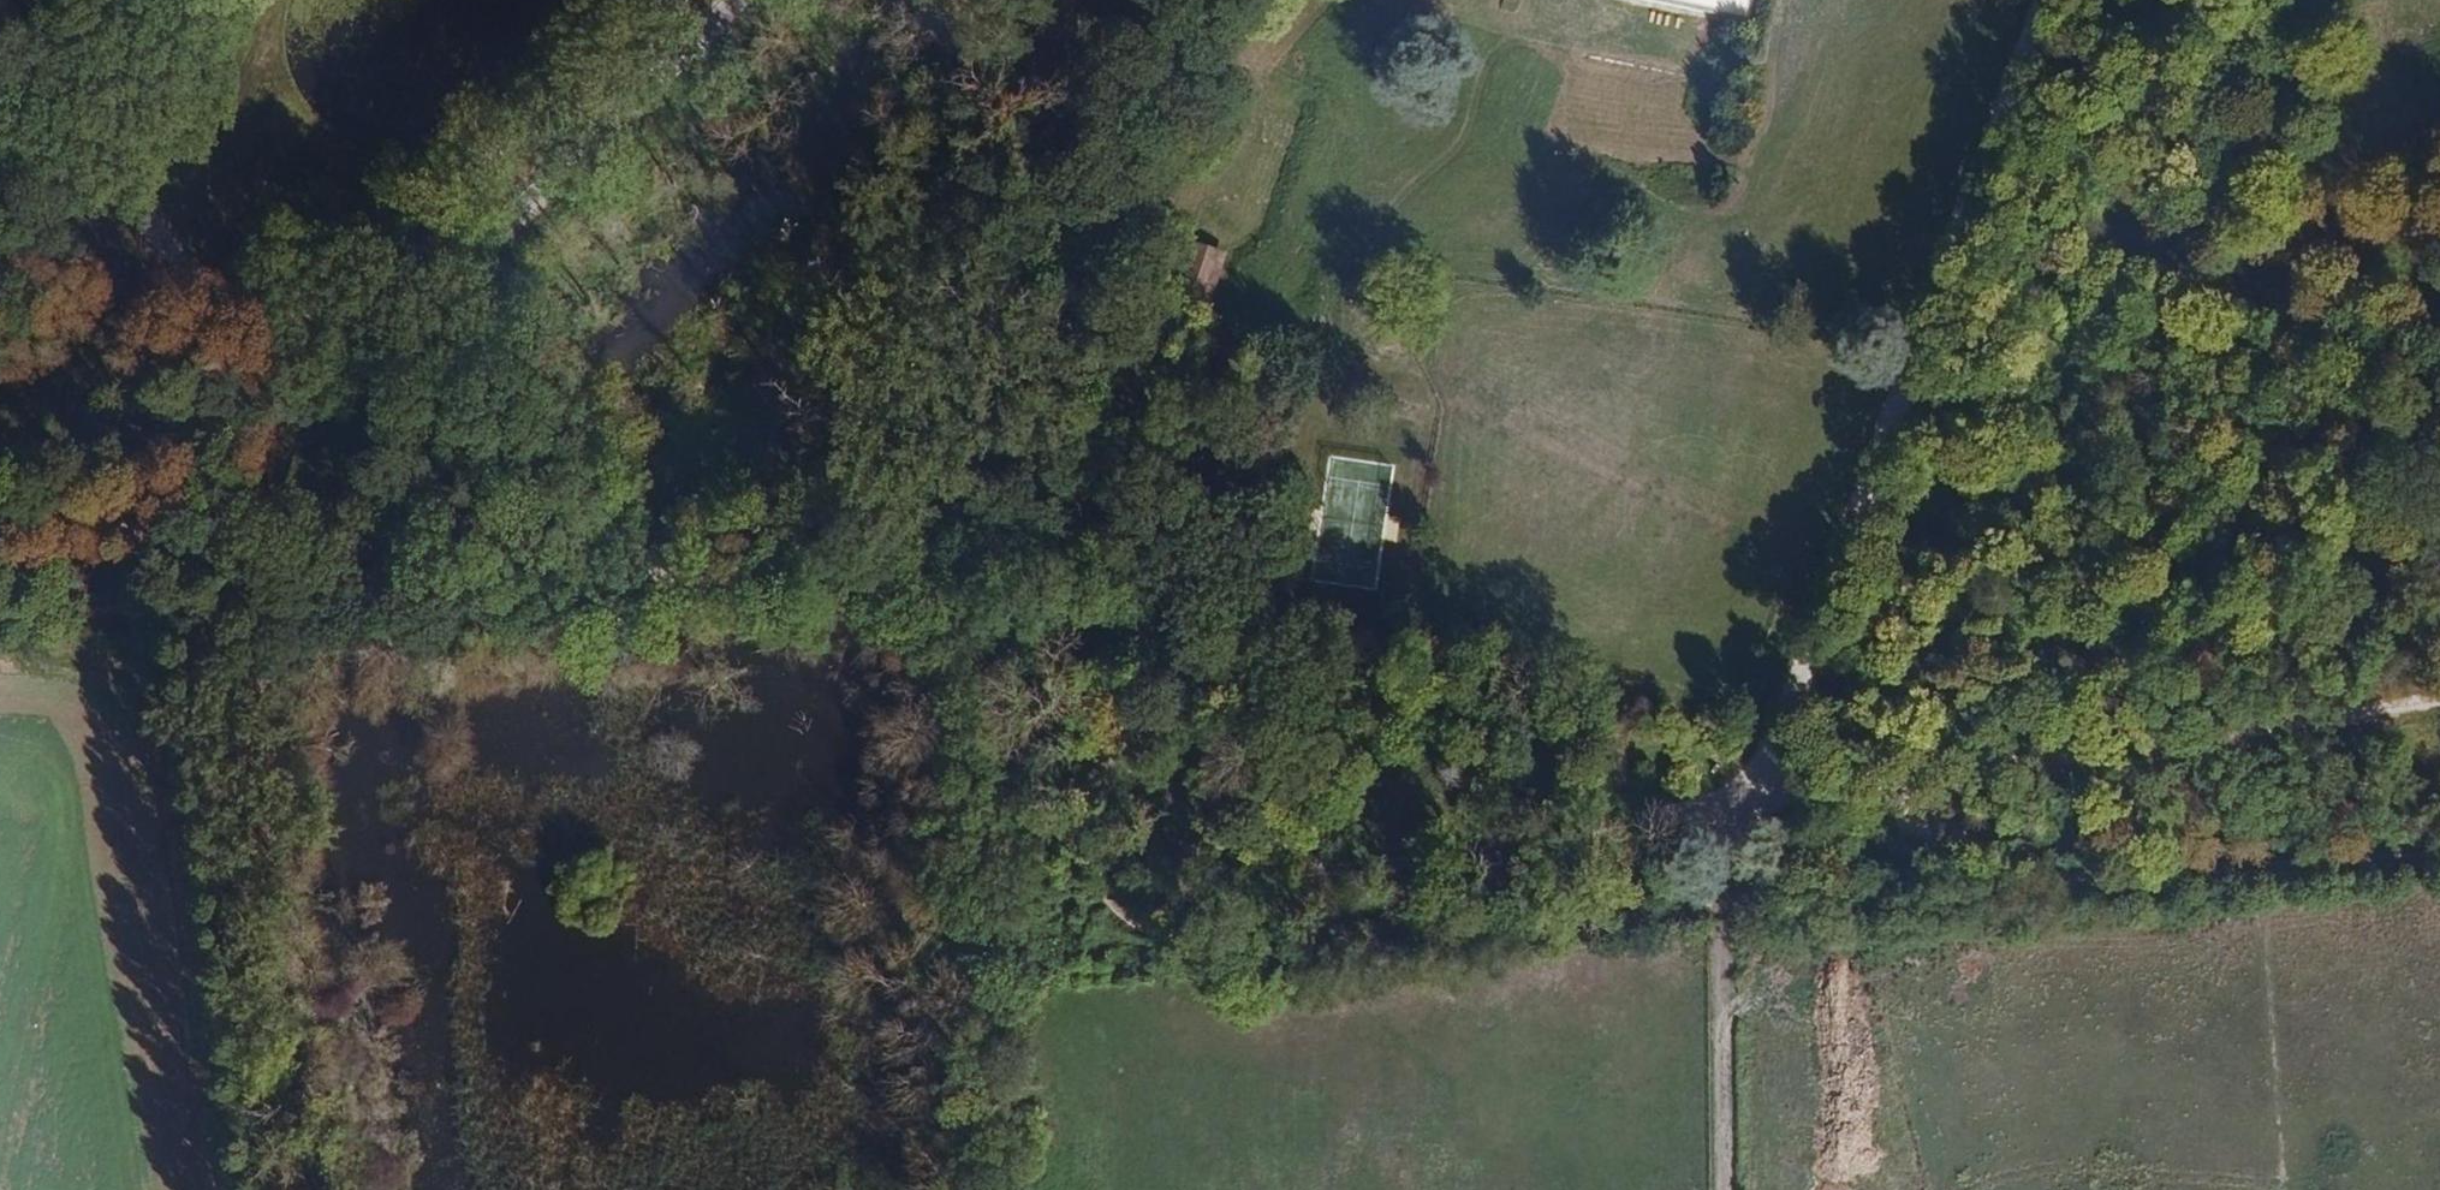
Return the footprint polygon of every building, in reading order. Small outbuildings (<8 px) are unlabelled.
[(1743,26),(1748,0),(1629,0),(1743,26)]
